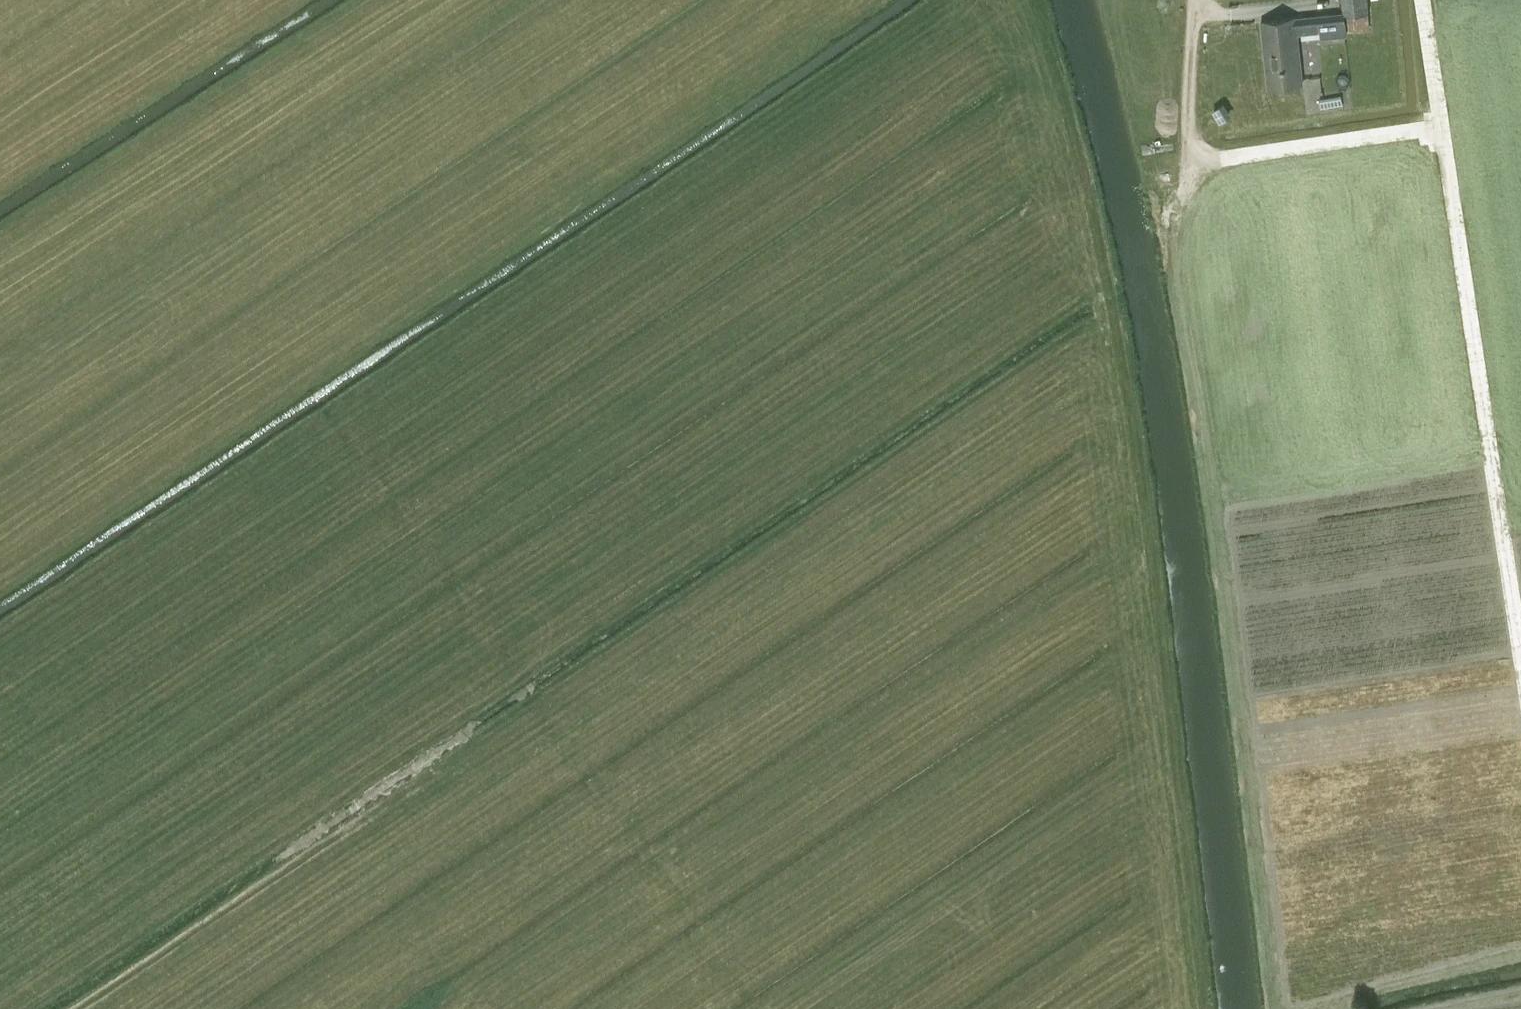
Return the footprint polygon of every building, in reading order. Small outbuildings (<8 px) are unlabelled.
[(1297,16),(1262,20),(1269,88),(1303,83),(1297,25),(1311,24),(1312,36),(1340,33),(1339,21),(1346,20),(1347,32),(1370,30),(1368,0),(1328,0),(1329,5),(1343,4),(1344,12),(1297,16)] [(1213,110),(1221,122),(1232,114),(1224,103),(1213,110)]
